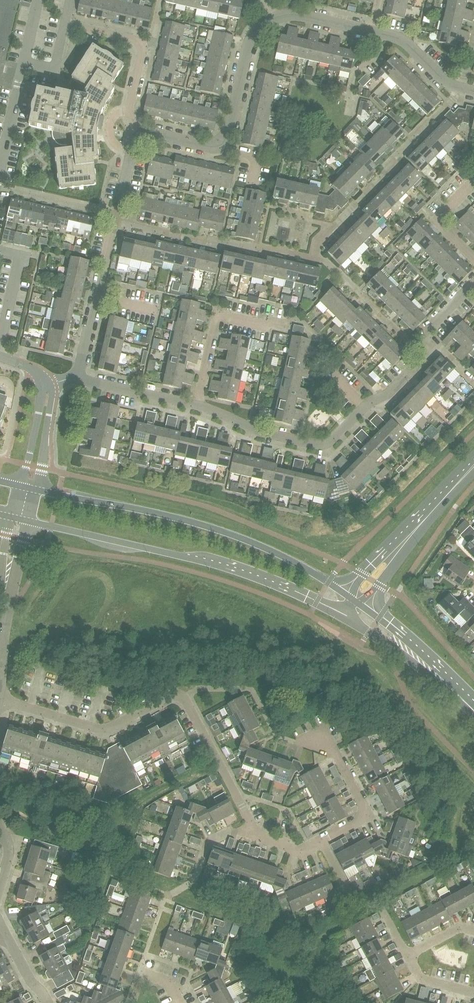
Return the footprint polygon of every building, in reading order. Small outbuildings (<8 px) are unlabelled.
[(77,12),(90,14),(93,0),(80,0),(77,12)] [(90,14),(101,17),(105,0),(93,0),(90,14)] [(116,1),(113,0),(105,0),(101,17),(113,20),(117,1),(116,1)] [(127,3),(120,2),(121,0),(116,0),(116,1),(117,1),(113,20),(125,22),(129,4),(127,3)] [(139,6),(132,4),(133,0),(128,0),(127,3),(129,4),(125,22),(136,25),(141,6),(139,6)] [(199,0),(188,0),(186,7),(197,9),(199,0)] [(210,0),(199,0),(197,9),(207,12),(210,0)] [(221,0),(210,0),(207,12),(218,14),(221,0)] [(232,0),(221,0),(218,14),(228,16),(232,0)] [(228,16),(239,19),(244,0),(239,0),(238,0),(232,0),(228,16)] [(466,4),(448,0),(446,11),(473,17),(473,13),(473,12),(470,11),(468,12),(464,11),(466,4)] [(141,6),(136,25),(148,28),(153,9),(144,7),(145,2),(140,1),(139,6),(141,6)] [(412,6),(407,5),(407,7),(388,2),(385,14),(404,19),(406,10),(411,11),(412,6)] [(472,22),(473,17),(446,11),(444,21),(461,25),(463,18),(467,19),(468,21),(472,22)] [(460,32),(461,25),(444,21),(441,32),(468,38),(470,33),(465,32),(464,33),(460,32)] [(182,38),(182,37),(184,29),(189,31),(190,30),(190,26),(185,25),(185,26),(166,22),(164,34),(182,38)] [(288,56),(294,28),(289,27),(288,32),(289,33),(288,37),(281,36),(277,53),(288,56)] [(298,58),(302,41),(295,39),(296,35),(298,34),(299,30),(294,28),(288,56),(298,58)] [(211,44),(230,48),(232,36),(214,31),(212,40),(207,39),(206,44),(211,45),(211,44)] [(309,60),(315,33),(310,32),(309,36),(310,38),(309,42),(302,41),(298,58),(309,60)] [(467,43),(468,38),(441,32),(439,43),(456,47),(458,40),(462,41),(463,42),(467,43)] [(319,63),(323,45),(316,44),(317,40),(319,39),(320,34),(315,33),(309,60),(319,63)] [(188,38),(182,37),(182,38),(164,34),(161,45),(179,50),(180,48),(181,41),(187,42),(188,38)] [(330,65),(336,38),(331,37),(330,41),(331,43),(330,47),(323,45),(319,63),(330,65)] [(340,68),(344,50),(337,49),(338,45),(340,44),(341,39),(336,38),(330,65),(340,68)] [(350,73),(351,70),(357,43),(352,42),(351,46),(352,48),(351,52),(344,50),(340,68),(339,71),(350,73)] [(208,55),(227,60),(230,48),(211,44),(211,45),(209,52),(204,51),(205,46),(197,44),(195,54),(203,55),(208,57),(208,55)] [(185,50),(180,48),(179,50),(161,45),(158,57),(177,61),(177,60),(179,53),(184,54),(185,50)] [(99,116),(100,116),(106,103),(114,91),(115,90),(110,87),(112,84),(123,67),(123,66),(123,65),(122,65),(94,47),(93,47),(92,47),(91,47),(71,78),(87,88),(81,97),(74,95),(55,91),(55,94),(38,90),(37,90),(36,90),(36,91),(29,124),(29,125),(29,126),(30,126),(52,131),(52,133),(52,135),(53,138),(53,139),(56,143),(58,144),(61,146),(63,146),(66,146),(67,150),(56,151),(55,151),(55,152),(55,153),(59,188),(60,189),(61,189),(95,185),(96,184),(96,183),(94,163),(93,160),(98,160),(97,144),(97,143),(97,130),(99,122),(98,122),(99,116)] [(224,71),(227,60),(208,55),(208,57),(206,64),(201,63),(200,67),(205,68),(206,67),(224,71)] [(182,61),(177,60),(177,61),(158,57),(156,69),(174,73),(174,72),(176,65),(181,66),(182,61)] [(372,78),(376,82),(384,73),(389,77),(404,61),(402,59),(399,62),(393,57),(372,78)] [(396,85),(409,72),(404,67),(407,64),(404,61),(389,77),(396,85)] [(222,83),(224,71),(206,67),(205,68),(204,76),(198,74),(197,79),(203,80),(203,79),(222,83)] [(304,79),(311,81),(314,69),(307,67),(304,79)] [(180,73),(174,72),(174,73),(156,69),(153,81),(171,85),(173,76),(179,77),(180,73)] [(404,92),(420,77),(417,74),(414,77),(409,72),(396,85),(404,92)] [(276,90),(276,88),(278,81),(283,82),(284,78),(278,76),(278,77),(260,73),(257,85),(276,90)] [(371,80),(366,75),(358,82),(363,87),(371,80)] [(412,100),(424,87),(419,83),(423,79),(420,77),(404,92),(412,100)] [(219,95),(222,83),(203,79),(203,80),(201,87),(196,86),(195,90),(200,92),(201,91),(219,95)] [(336,84),(335,90),(346,93),(347,87),(336,84)] [(281,89),(276,88),(276,90),(257,85),(254,97),(273,101),(273,100),(275,93),(280,94),(281,89)] [(419,108),(435,92),(432,89),(429,92),(424,87),(412,100),(419,108)] [(160,98),(158,97),(151,96),(152,91),(148,90),(146,95),(147,95),(143,114),(155,116),(160,98)] [(171,100),(170,100),(163,98),(164,93),(159,92),(158,97),(160,98),(155,116),(167,119),(171,100)] [(435,92),(419,108),(427,115),(440,103),(435,98),(438,94),(435,92)] [(183,103),(182,103),(174,101),(175,96),(171,95),(170,100),(171,100),(167,119),(179,122),(183,103)] [(279,101),(273,100),(273,101),(254,97),(252,109),(270,113),(271,112),(272,104),(278,105),(279,101)] [(382,101),(386,105),(390,101),(386,97),(382,101)] [(195,106),(193,105),(186,104),(187,99),(183,98),(182,103),(183,103),(179,122),(190,124),(195,106)] [(206,108),(205,108),(198,106),(199,101),(194,100),(193,105),(195,106),(190,124),(202,127),(206,108)] [(206,108),(202,127),(214,130),(218,111),(209,109),(211,104),(206,103),(205,108),(206,108)] [(466,105),(465,110),(458,108),(453,113),(450,110),(442,118),(446,121),(459,133),(460,132),(457,129),(462,123),(472,125),(473,118),(473,107),(466,105)] [(276,113),(271,112),(270,113),(252,109),(249,120),(268,125),(268,123),(270,116),(275,117),(276,113)] [(406,137),(390,121),(386,116),(378,124),(383,129),(395,141),(400,136),(403,140),(406,137)] [(273,125),(268,123),(268,125),(249,120),(246,132),(265,136),(265,135),(267,128),(272,129),(273,125)] [(451,141),(459,133),(446,121),(441,126),(438,123),(435,125),(451,141)] [(353,128),(354,129),(357,133),(358,133),(363,129),(362,129),(361,128),(359,125),(357,124),(353,128)] [(395,141),(383,129),(378,124),(370,132),(375,136),(391,152),(394,149),(390,146),(395,141)] [(443,149),(451,141),(435,125),(432,128),(435,131),(431,136),(443,149)] [(352,129),(349,126),(344,131),(344,134),(347,135),(354,129),(353,128),(352,129)] [(271,136),(265,135),(265,136),(246,132),(244,144),(262,148),(264,139),(270,141),(271,136)] [(388,155),(391,152),(375,136),(367,144),(380,157),(385,152),(388,155)] [(436,157),(443,149),(431,136),(426,141),(422,138),(420,141),(436,157)] [(428,164),(436,157),(420,141),(417,144),(420,147),(415,152),(428,164)] [(352,152),(356,148),(352,144),(348,148),(352,152)] [(375,162),(380,157),(367,144),(359,152),(363,155),(376,168),(378,165),(375,162)] [(420,172),(428,164),(415,152),(410,157),(407,153),(404,156),(420,172)] [(371,173),(376,168),(363,155),(355,163),(371,179),(374,176),(371,173)] [(159,177),(163,159),(151,156),(147,175),(156,177),(154,187),(158,188),(160,178),(159,177)] [(183,178),(188,160),(176,157),(175,161),(172,176),(180,178),(179,183),(183,184),(185,179),(183,178)] [(175,161),(163,159),(159,177),(160,178),(168,179),(166,185),(171,186),(172,180),(171,180),(172,176),(175,161)] [(321,159),(318,162),(323,167),(326,164),(321,159)] [(195,181),(199,162),(188,160),(183,178),(185,179),(192,180),(191,185),(195,186),(196,181),(195,181)] [(207,184),(211,165),(199,162),(195,181),(196,181),(204,183),(202,193),(206,194),(208,184),(207,184)] [(369,181),(371,179),(355,163),(348,170),(361,183),(366,178),(369,181)] [(219,186),(223,168),(211,165),(207,184),(208,184),(215,186),(214,191),(219,192),(220,186),(219,186)] [(397,170),(413,186),(421,178),(409,165),(403,170),(400,167),(397,170)] [(219,186),(220,186),(227,188),(226,193),(230,194),(232,189),(231,188),(235,170),(223,168),(219,186)] [(356,188),(361,183),(348,170),(340,178),(356,194),(359,191),(356,188)] [(406,193),(413,186),(397,170),(395,173),(398,176),(393,181),(406,193)] [(354,197),(356,194),(340,178),(332,186),(345,199),(346,198),(350,193),(354,197)] [(283,204),(288,182),(277,180),(273,197),(280,199),(279,204),(283,204)] [(398,201),(406,193),(393,181),(388,186),(385,183),(382,185),(398,201)] [(294,202),(298,185),(288,182),(283,204),(286,205),(287,201),(294,202)] [(304,209),(309,187),(298,185),(294,202),(301,204),(300,208),(304,209)] [(391,209),(398,201),(382,185),(380,188),(383,191),(378,196),(391,209)] [(349,202),(346,198),(345,199),(332,186),(331,187),(335,190),(329,196),(319,194),(316,207),(315,207),(314,211),(325,214),(326,209),(333,211),(338,206),(341,209),(349,202)] [(316,207),(319,194),(320,190),(309,187),(304,209),(307,210),(308,205),(315,207),(316,207)] [(244,201),(263,205),(265,193),(247,189),(245,198),(239,197),(238,201),(244,202),(244,201)] [(155,201),(153,201),(146,199),(147,194),(143,193),(142,198),(143,199),(138,217),(150,220),(155,201)] [(166,204),(165,203),(158,202),(159,196),(155,195),(153,201),(155,201),(150,220),(162,222),(166,204)] [(383,216),(391,209),(378,196),(373,201),(370,198),(367,201),(383,216)] [(178,206),(177,206),(169,204),(171,199),(166,198),(165,203),(166,204),(162,222),(174,225),(178,206)] [(18,224),(23,204),(11,201),(6,221),(18,224)] [(190,209),(188,209),(181,207),(182,202),(178,201),(177,206),(178,206),(174,225),(186,228),(190,209)] [(260,217),(263,205),(244,201),(244,202),(242,210),(237,208),(236,213),(241,214),(241,213),(260,217)] [(376,224),(383,216),(367,201),(364,203),(368,207),(363,212),(379,227),(376,224)] [(414,201),(409,206),(414,211),(419,206),(414,201)] [(214,210),(213,209),(206,208),(207,203),(202,202),(201,207),(202,207),(201,211),(198,226),(199,226),(210,228),(214,210)] [(198,226),(201,211),(193,210),(194,204),(190,203),(188,209),(190,209),(186,228),(198,230),(199,226),(198,226)] [(30,227),(35,206),(23,204),(18,224),(30,227)] [(214,210),(210,228),(222,231),(226,213),(217,210),(218,205),(214,204),(213,209),(214,210)] [(42,229),(47,209),(35,206),(30,227),(42,229)] [(471,214),(473,210),(471,207),(467,211),(468,212),(455,225),(463,234),(473,223),(473,217),(471,214)] [(54,232),(58,212),(47,209),(42,229),(54,232)] [(65,235),(70,214),(58,212),(54,232),(65,235)] [(371,235),(379,227),(363,212),(360,214),(364,218),(359,222),(371,235)] [(257,229),(260,217),(241,213),(241,214),(239,221),(234,220),(233,225),(238,226),(239,224),(257,229)] [(77,237),(82,217),(70,214),(65,235),(77,237)] [(82,217),(77,237),(89,240),(94,220),(82,217)] [(415,242),(429,228),(420,220),(407,233),(413,240),(409,244),(413,247),(416,243),(415,242)] [(364,243),(371,235),(359,222),(354,227),(350,224),(348,227),(364,243)] [(463,234),(472,242),(473,240),(473,223),(463,234)] [(255,241),(257,229),(239,224),(238,226),(237,233),(232,232),(231,236),(236,238),(236,237),(255,241)] [(384,226),(381,229),(387,235),(391,232),(384,226)] [(356,250),(364,243),(348,227),(345,230),(348,233),(344,238),(356,250)] [(424,250),(437,237),(429,228),(415,242),(416,243),(422,248),(418,252),(421,255),(425,251),(424,250)] [(381,229),(377,233),(383,239),(387,235),(381,229)] [(4,230),(2,242),(8,243),(10,231),(4,230)] [(17,232),(14,244),(20,246),(22,234),(17,232)] [(28,235),(26,247),(31,248),(34,236),(28,235)] [(131,259),(136,238),(132,237),(131,241),(124,240),(119,261),(130,263),(131,260),(131,259)] [(433,259),(446,245),(437,237),(424,250),(425,251),(430,257),(421,266),(424,269),(433,260),(433,259)] [(141,262),(145,244),(138,243),(139,238),(136,238),(131,259),(131,260),(141,262)] [(349,258),(356,250),(344,238),(339,243),(335,240),(333,242),(349,258)] [(163,262),(168,240),(165,239),(164,244),(157,242),(153,260),(163,262)] [(174,265),(178,247),(171,246),(172,241),(168,240),(163,262),(174,265)] [(153,260),(157,242),(153,242),(152,246),(145,244),(141,262),(152,264),(153,260)] [(341,266),(349,258),(333,242),(330,245),(333,248),(328,253),(341,266)] [(184,267),(189,245),(186,244),(185,249),(178,247),(174,265),(184,267)] [(195,269),(199,252),(192,250),(193,246),(189,245),(184,267),(190,268),(195,269)] [(441,267),(454,254),(446,245),(433,259),(433,260),(439,265),(435,269),(438,272),(442,268),(441,267)] [(231,273),(235,255),(228,254),(229,249),(225,248),(220,270),(231,273)] [(205,272),(210,250),(207,249),(206,253),(199,252),(195,269),(205,272)] [(210,250),(205,272),(216,274),(220,257),(213,255),(214,251),(210,250)] [(392,256),(389,253),(386,250),(383,253),(389,258),(392,256)] [(241,275),(247,253),(243,252),(242,257),(235,255),(231,273),(241,275)] [(252,278),(256,260),(249,259),(250,254),(247,253),(241,275),(252,278)] [(450,276),(463,262),(454,254),(441,267),(442,268),(447,273),(444,277),(447,280),(451,277),(450,276)] [(274,278),(279,256),(275,255),(274,260),(268,258),(264,276),(274,278)] [(285,280),(289,263),(282,261),(283,257),(279,256),(274,278),(285,280)] [(264,276),(268,258),(264,257),(263,262),(256,260),(252,278),(263,280),(264,276)] [(69,268),(91,273),(92,270),(87,269),(89,262),(71,258),(69,268)] [(295,283),(300,261),(296,260),(295,265),(289,263),(285,280),(295,283)] [(306,285),(310,268),(303,266),(304,262),(300,261),(295,283),(306,285)] [(450,276),(451,277),(455,281),(447,289),(451,293),(459,285),(459,284),(472,271),(463,262),(450,276)] [(310,268),(306,285),(316,288),(322,266),(317,265),(316,269),(310,268)] [(90,277),(91,273),(69,268),(67,279),(84,283),(86,276),(90,277)] [(387,281),(390,277),(382,269),(366,285),(372,291),(368,294),(371,297),(387,281)] [(395,288),(398,285),(390,277),(387,281),(371,297),(374,299),(377,296),(382,301),(395,288)] [(83,290),(84,283),(67,279),(64,290),(86,294),(87,291),(83,290)] [(402,296),(395,288),(382,301),(387,306),(384,309),(387,312),(402,296)] [(328,309),(343,293),(341,290),(338,294),(332,289),(320,301),(328,309)] [(85,298),(86,294),(64,290),(62,300),(79,304),(81,297),(85,298)] [(335,317),(348,304),(343,299),(346,296),(343,293),(328,309),(335,317)] [(397,316),(410,303),(402,296),(387,312),(389,314),(392,311),(397,316)] [(62,300),(57,299),(55,310),(72,314),(74,307),(78,308),(79,304),(62,300)] [(180,311),(207,317),(208,312),(204,311),(203,312),(198,311),(200,304),(182,300),(180,311)] [(402,327),(418,311),(410,303),(397,316),(402,321),(399,324),(402,327)] [(346,321),(359,308),(356,306),(353,309),(348,304),(335,317),(343,325),(347,321),(346,321)] [(354,329),(370,313),(367,310),(364,313),(359,308),(346,321),(347,321),(343,325),(351,332),(354,329)] [(71,320),(72,314),(55,310),(53,320),(74,325),(75,321),(71,320)] [(206,322),(207,317),(180,311),(178,322),(195,326),(197,319),(201,320),(202,321),(206,322)] [(418,311),(402,327),(405,330),(408,326),(413,332),(426,319),(418,311)] [(362,336),(374,324),(369,319),(373,315),(370,313),(354,329),(362,336)] [(108,328),(125,332),(128,321),(106,316),(105,320),(110,321),(108,328)] [(53,320),(46,318),(43,329),(50,331),(68,335),(69,328),(74,329),(74,325),(53,320)] [(194,332),(195,326),(178,322),(175,332),(202,338),(204,333),(199,332),(198,333),(194,332)] [(457,343),(470,330),(462,322),(442,342),(446,346),(450,343),(449,341),(452,338),(457,343)] [(334,324),(330,328),(335,332),(339,328),(334,324)] [(369,344),(385,328),(382,325),(379,328),(374,324),(362,336),(369,344)] [(305,327),(294,325),(292,332),(303,334),(305,327)] [(123,342),(125,332),(108,328),(106,335),(102,334),(101,337),(123,342)] [(339,328),(335,332),(340,337),(344,334),(339,328)] [(377,351),(390,339),(385,334),(388,331),(385,328),(369,344),(377,351)] [(473,341),(473,334),(470,330),(457,343),(462,347),(459,350),(457,350),(454,353),(458,357),(473,341)] [(66,341),(68,335),(50,331),(48,341),(70,346),(70,342),(66,341)] [(201,343),(202,338),(175,332),(173,343),(190,347),(192,340),(196,341),(197,343),(201,343)] [(274,333),(272,342),(278,343),(280,334),(274,333)] [(220,343),(247,350),(250,339),(232,335),(231,342),(227,341),(226,339),(221,338),(220,343)] [(290,347),(317,353),(319,348),(314,347),(313,349),(309,348),(310,340),(293,336),(290,347)] [(121,353),(123,342),(101,337),(100,341),(105,342),(103,349),(121,353)] [(385,359),(401,343),(398,340),(395,344),(390,339),(377,351),(385,359)] [(69,350),(70,346),(48,341),(45,352),(63,356),(64,349),(69,350)] [(473,356),(473,341),(458,357),(462,361),(465,358),(465,356),(468,353),(473,358),(473,356)] [(189,353),(190,347),(173,343),(170,353),(196,359),(198,359),(199,354),(195,353),(193,354),(189,353)] [(245,360),(247,350),(220,343),(219,349),(223,350),(225,348),(229,349),(227,356),(239,359),(245,360)] [(385,359),(393,367),(405,354),(400,349),(403,346),(401,343),(385,359)] [(316,359),(317,353),(290,347),(288,358),(293,359),(305,362),(307,355),(311,356),(312,358),(316,359)] [(118,363),(121,353),(103,349),(102,356),(97,355),(96,358),(99,359),(118,363)] [(198,359),(196,359),(170,353),(168,364),(186,368),(187,361),(191,362),(192,364),(196,364),(198,359)] [(245,360),(239,359),(227,356),(226,363),(222,362),(221,360),(217,359),(215,365),(242,371),(245,360)] [(266,357),(265,364),(271,365),(273,358),(266,357)] [(453,370),(444,361),(441,357),(435,363),(432,359),(429,362),(445,378),(453,370)] [(118,363),(99,359),(96,358),(95,362),(100,363),(98,370),(116,374),(118,363)] [(305,362),(293,359),(288,358),(285,368),(313,375),(314,369),(309,368),(308,370),(304,369),(305,362)] [(351,362),(349,365),(354,370),(357,367),(351,362)] [(438,386),(438,385),(445,378),(429,362),(427,365),(430,368),(425,373),(438,386)] [(184,374),(186,368),(168,364),(166,374),(193,380),(194,375),(190,374),(188,375),(184,374)] [(240,381),(242,371),(215,365),(214,370),(218,371),(220,370),(224,371),(223,377),(240,381)] [(311,380),(313,375),(285,368),(283,379),(300,383),(302,376),(306,377),(307,379),(311,380)] [(442,389),(438,385),(438,386),(425,373),(422,376),(426,379),(421,384),(434,397),(442,389)] [(192,385),(193,380),(166,374),(163,385),(181,389),(182,382),(186,383),(187,385),(192,385)] [(367,377),(364,380),(372,388),(377,383),(369,375),(367,377)] [(238,392),(240,381),(223,377),(221,384),(217,383),(216,381),(212,380),(211,386),(238,392)] [(299,390),(300,383),(283,379),(281,389),(308,396),(309,391),(305,390),(303,391),(299,390)] [(426,404),(434,397),(421,384),(416,389),(413,386),(410,388),(426,404)] [(235,403),(238,392),(211,386),(209,391),(214,392),(215,391),(219,392),(218,399),(235,403)] [(418,412),(426,404),(410,388),(407,391),(411,394),(406,399),(418,412)] [(307,401),(308,396),(281,389),(278,400),(296,404),(297,397),(301,398),(302,400),(307,401)] [(411,420),(418,412),(406,399),(401,404),(398,401),(395,404),(411,420)] [(294,411),(296,404),(278,400),(276,411),(303,417),(304,412),(300,411),(298,412),(294,411)] [(90,412),(117,418),(119,407),(102,403),(100,411),(96,410),(95,408),(91,407),(90,412)] [(403,428),(411,420),(395,404),(392,407),(396,410),(390,415),(403,428)] [(302,422),(303,417),(276,411),(273,421),(291,425),(292,418),(297,419),(297,421),(302,422)] [(117,418),(90,412),(88,417),(93,418),(94,417),(99,418),(97,425),(114,429),(117,418)] [(380,425),(396,441),(404,433),(392,420),(386,425),(383,422),(380,425)] [(145,444),(149,422),(146,421),(145,426),(138,424),(134,441),(145,444)] [(153,423),(149,422),(145,444),(143,451),(154,453),(155,446),(159,429),(152,427),(153,423)] [(112,439),(114,429),(97,425),(95,432),(91,431),(90,429),(86,428),(85,433),(112,439)] [(389,449),(396,441),(380,425),(378,428),(381,431),(376,436),(389,449)] [(166,449),(171,427),(167,426),(166,430),(159,429),(155,446),(166,449)] [(436,430),(432,426),(424,433),(429,437),(432,440),(439,432),(436,430)] [(176,451),(180,434),(173,432),(174,428),(171,427),(166,449),(176,451)] [(110,450),(112,439),(85,433),(84,438),(88,439),(90,438),(94,439),(92,446),(110,450)] [(186,458),(190,441),(183,439),(184,434),(180,434),(176,451),(175,456),(186,458)] [(381,456),(389,449),(376,436),(371,441),(368,438),(365,440),(381,456)] [(424,448),(432,440),(429,437),(421,445),(424,448)] [(196,460),(201,438),(197,438),(196,442),(190,441),(186,458),(196,460)] [(207,463),(211,445),(204,444),(205,439),(201,438),(196,460),(207,463)] [(374,464),(381,456),(365,440),(363,443),(366,446),(361,451),(374,464)] [(217,465),(222,443),(218,442),(217,447),(211,445),(207,463),(217,465)] [(222,443),(217,465),(228,468),(232,450),(225,449),(226,444),(222,443)] [(107,461),(110,450),(92,446),(91,453),(86,452),(86,450),(81,449),(80,455),(107,461)] [(377,467),(374,464),(361,451),(358,454),(362,457),(357,462),(369,475),(377,467)] [(241,475),(246,453),(242,452),(241,457),(234,455),(230,473),(241,475)] [(251,478),(255,460),(249,459),(250,454),(246,453),(241,475),(251,478)] [(262,480),(267,458),(263,457),(262,462),(255,460),(251,478),(262,480)] [(272,482),(276,465),(270,463),(271,459),(267,458),(262,480),(272,482)] [(362,482),(369,475),(357,462),(352,467),(348,464),(346,467),(362,482)] [(282,489),(286,472),(279,470),(280,466),(276,465),(272,482),(271,487),(282,489)] [(367,487),(362,482),(346,467),(343,469),(346,473),(341,478),(335,480),(338,492),(339,494),(353,490),(359,495),(367,487)] [(292,492),(298,470),(294,469),(293,473),(286,472),(282,489),(292,492)] [(303,494),(307,477),(300,475),(301,471),(298,470),(292,492),(303,494)] [(313,496),(319,475),(315,474),(314,478),(307,477),(303,494),(313,496)] [(335,480),(328,482),(321,480),(322,475),(319,475),(313,496),(324,499),(326,492),(332,494),(338,492),(335,480)] [(258,498),(259,494),(260,490),(249,488),(247,495),(258,498)] [(473,528),(473,529),(470,526),(461,536),(469,544),(464,548),(473,558),(473,530),(473,528)] [(451,555),(444,565),(450,569),(445,576),(459,586),(467,574),(460,570),(464,564),(451,555)] [(432,589),(432,579),(424,579),(424,589),(432,589)] [(461,627),(470,619),(473,615),(473,607),(468,601),(464,605),(461,601),(459,603),(450,595),(439,605),(453,620),(461,627)] [(470,619),(461,627),(460,629),(465,634),(470,629),(473,633),(473,623),(470,619)] [(325,712),(335,707),(327,691),(316,697),(325,712)] [(233,715),(249,706),(243,696),(228,704),(233,715)] [(233,727),(254,716),(249,706),(233,715),(228,717),(233,727)] [(252,730),(253,730),(260,727),(254,716),(233,727),(241,742),(244,734),(244,735),(252,730)] [(0,756),(0,757),(30,766),(30,765),(38,767),(38,768),(97,786),(93,799),(108,804),(142,785),(136,773),(164,759),(163,758),(170,754),(171,755),(189,745),(175,717),(157,727),(155,723),(146,728),(148,731),(121,746),(120,743),(108,749),(106,756),(48,738),(49,735),(39,732),(38,736),(9,727),(0,756)] [(258,741),(253,730),(252,730),(244,735),(244,734),(241,742),(238,750),(246,753),(247,753),(248,748),(249,748),(250,745),(258,741)] [(354,755),(372,746),(366,735),(349,745),(354,755)] [(359,765),(377,756),(372,746),(354,755),(359,765)] [(259,752),(249,748),(248,748),(247,753),(246,753),(242,765),(253,768),(259,752)] [(264,772),(270,756),(259,752),(253,768),(264,772)] [(275,776),(281,760),(270,756),(264,772),(275,776)] [(365,776),(383,766),(377,756),(359,765),(365,776)] [(297,771),(290,769),(292,764),(281,760),(275,776),(273,781),(289,786),(294,773),(297,771)] [(174,769),(177,775),(186,770),(183,765),(174,769)] [(373,784),(388,776),(383,766),(365,776),(370,786),(373,784)] [(307,787),(325,777),(319,767),(301,776),(307,787)] [(378,794),(394,786),(388,776),(373,784),(378,794)] [(312,797),(330,787),(325,777),(307,787),(312,797)] [(384,804),(399,796),(394,786),(378,794),(384,804)] [(320,805),(335,797),(330,787),(312,797),(318,807),(320,806),(320,805)] [(409,791),(412,795),(419,791),(417,788),(417,787),(413,789),(409,791)] [(225,819),(235,813),(225,793),(214,799),(217,803),(225,819)] [(399,796),(384,804),(389,815),(404,806),(399,796)] [(326,815),(341,807),(335,797),(320,805),(320,806),(326,815)] [(425,798),(420,801),(423,807),(428,805),(425,798)] [(206,809),(207,809),(191,803),(188,811),(193,813),(195,814),(196,815),(201,822),(211,817),(206,809)] [(214,824),(225,819),(217,803),(207,809),(206,809),(211,817),(212,819),(214,824)] [(188,811),(177,807),(173,818),(189,824),(193,813),(188,811)] [(331,826),(346,818),(341,807),(326,815),(331,826)] [(395,829),(412,834),(416,823),(399,817),(395,829)] [(185,834),(189,824),(173,818),(169,829),(185,834)] [(181,845),(185,834),(169,829),(165,839),(165,840),(181,845)] [(408,845),(412,834),(395,829),(392,839),(408,845)] [(155,848),(158,849),(178,856),(181,845),(165,840),(165,839),(162,838),(160,845),(157,843),(155,848)] [(370,846),(369,844),(366,839),(356,844),(364,860),(374,854),(370,846)] [(412,846),(408,845),(392,839),(388,850),(393,852),(408,857),(412,846)] [(388,850),(385,849),(380,841),(370,846),(374,854),(390,860),(393,852),(388,850)] [(29,859),(46,864),(48,857),(55,860),(59,847),(42,842),(40,849),(33,846),(29,859)] [(366,864),(364,860),(356,844),(346,850),(354,865),(356,869),(366,864)] [(219,867),(224,851),(213,847),(208,863),(219,867)] [(174,867),(178,856),(158,849),(155,860),(174,867)] [(344,871),(354,865),(346,850),(336,855),(344,871)] [(229,871),(235,854),(224,851),(219,867),(229,871)] [(239,878),(246,858),(235,854),(229,871),(228,874),(239,878)] [(249,883),(251,878),(257,862),(246,858),(239,878),(238,879),(249,883)] [(44,871),(46,864),(29,859),(25,872),(32,874),(30,880),(47,885),(51,873),(44,871)] [(174,867),(155,860),(151,871),(170,878),(174,867)] [(262,882),(267,866),(257,862),(251,878),(262,882)] [(276,877),(277,875),(278,870),(267,866),(262,882),(272,886),(275,877),(276,877)] [(316,880),(324,898),(335,894),(327,875),(316,880)] [(286,881),(276,877),(275,877),(272,886),(279,901),(286,898),(287,898),(285,893),(284,890),(283,889),(286,881)] [(110,885),(115,887),(116,887),(118,881),(112,879),(110,885)] [(48,886),(47,885),(30,880),(28,887),(21,885),(17,898),(33,903),(35,896),(44,899),(48,886)] [(314,903),(324,898),(316,880),(306,884),(314,903)] [(372,886),(369,880),(363,882),(366,889),(372,886)] [(303,907),(314,903),(306,884),(295,889),(303,907)] [(472,885),(462,890),(470,906),(473,903),(473,888),(472,885)] [(124,896),(129,898),(148,905),(152,894),(133,887),(131,892),(126,891),(124,896)] [(292,912),(303,907),(295,889),(285,893),(287,898),(286,898),(292,912)] [(460,911),(452,896),(449,890),(439,896),(442,901),(450,916),(460,911)] [(460,911),(470,906),(462,890),(452,896),(460,911)] [(245,896),(255,900),(257,895),(246,892),(245,896)] [(145,915),(148,905),(129,898),(125,909),(145,915)] [(452,919),(450,916),(442,901),(432,906),(441,924),(452,919)] [(37,912),(43,910),(47,908),(46,905),(24,907),(25,913),(27,918),(25,919),(23,918),(22,918),(20,920),(20,922),(20,924),(21,925),(24,926),(27,932),(43,924),(37,912)] [(431,930),(441,924),(432,906),(422,912),(431,930)] [(141,926),(145,915),(125,909),(122,919),(141,926)] [(421,935),(431,930),(422,912),(411,917),(421,935)] [(411,941),(421,935),(411,917),(401,923),(411,941)] [(356,937),(374,928),(368,918),(350,927),(356,937)] [(137,937),(141,926),(122,919),(118,930),(134,936),(137,937)] [(218,926),(216,932),(227,936),(232,922),(225,919),(224,922),(226,922),(224,928),(218,926)] [(31,943),(33,943),(33,944),(49,935),(43,924),(27,932),(29,936),(28,936),(27,939),(29,943),(31,943)] [(53,933),(56,939),(65,934),(70,932),(67,926),(53,933)] [(377,939),(377,940),(379,938),(374,928),(356,937),(361,948),(377,939)] [(184,957),(190,937),(185,936),(186,931),(181,929),(179,934),(173,953),(184,957)] [(130,947),(134,936),(118,930),(114,941),(130,947)] [(173,953),(179,934),(168,930),(162,949),(173,953)] [(46,968),(63,959),(60,953),(65,950),(66,949),(63,944),(65,943),(64,940),(66,939),(67,937),(65,934),(56,939),(50,943),(53,949),(40,956),(46,968)] [(196,958),(201,941),(190,937),(184,957),(195,961),(196,958)] [(382,949),(377,940),(377,939),(361,948),(367,958),(382,949)] [(212,945),(206,961),(216,965),(217,965),(218,960),(219,961),(223,949),(224,944),(214,940),(212,945)] [(127,957),(130,947),(114,941),(110,952),(127,957)] [(206,961),(212,945),(201,941),(196,958),(206,961)] [(372,968),(387,959),(382,949),(367,958),(372,968)] [(123,968),(127,957),(110,952),(107,962),(123,968)] [(58,976),(63,985),(74,980),(66,965),(71,963),(71,959),(69,955),(63,959),(46,968),(48,971),(46,972),(46,974),(48,979),(50,979),(52,978),(52,979),(58,976)] [(393,970),(387,959),(372,968),(365,971),(370,981),(375,979),(377,977),(377,978),(393,970)] [(226,963),(219,961),(218,960),(217,965),(216,965),(215,969),(207,973),(213,983),(221,979),(226,963)] [(119,979),(123,968),(107,962),(103,973),(119,979)] [(6,980),(8,984),(14,980),(7,966),(1,969),(0,967),(0,980),(1,982),(6,980)] [(346,980),(351,978),(345,968),(341,971),(346,980)] [(380,989),(398,980),(393,970),(377,978),(377,977),(375,979),(380,989)] [(115,990),(115,989),(119,979),(103,973),(99,984),(105,986),(115,990)] [(226,989),(221,979),(213,983),(210,984),(208,979),(203,982),(211,997),(226,989)] [(398,980),(380,989),(386,1000),(404,990),(398,980)] [(115,989),(115,990),(105,986),(102,993),(102,994),(110,997),(114,1002),(118,1002),(125,999),(121,991),(115,989)] [(226,989),(211,997),(214,1002),(224,1002),(232,999),(236,997),(231,987),(226,989)] [(102,993),(95,991),(92,999),(100,1002),(101,1002),(114,1002),(110,997),(102,994),(102,993)]
